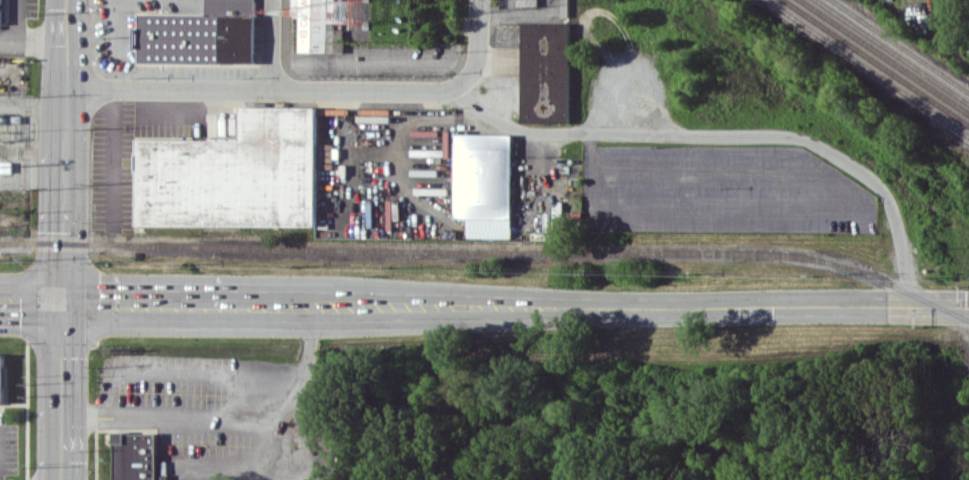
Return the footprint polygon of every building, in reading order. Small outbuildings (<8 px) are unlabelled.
[(139,63),(256,64),(256,0),(207,0),(207,13),(140,13),(139,63)] [(293,10),(300,10),(299,52),(327,52),(328,10),(336,11),(336,0),(293,0),(293,10)] [(522,123),(569,123),(570,23),(523,22),(522,123)] [(318,107),(242,106),(241,140),(138,139),(137,224),(317,226),(318,107)] [(468,237),(511,238),(513,135),(457,134),(455,217),(468,218),(468,237)] [(115,433),(115,479),(168,479),(168,474),(157,474),(157,432),(115,433)]
